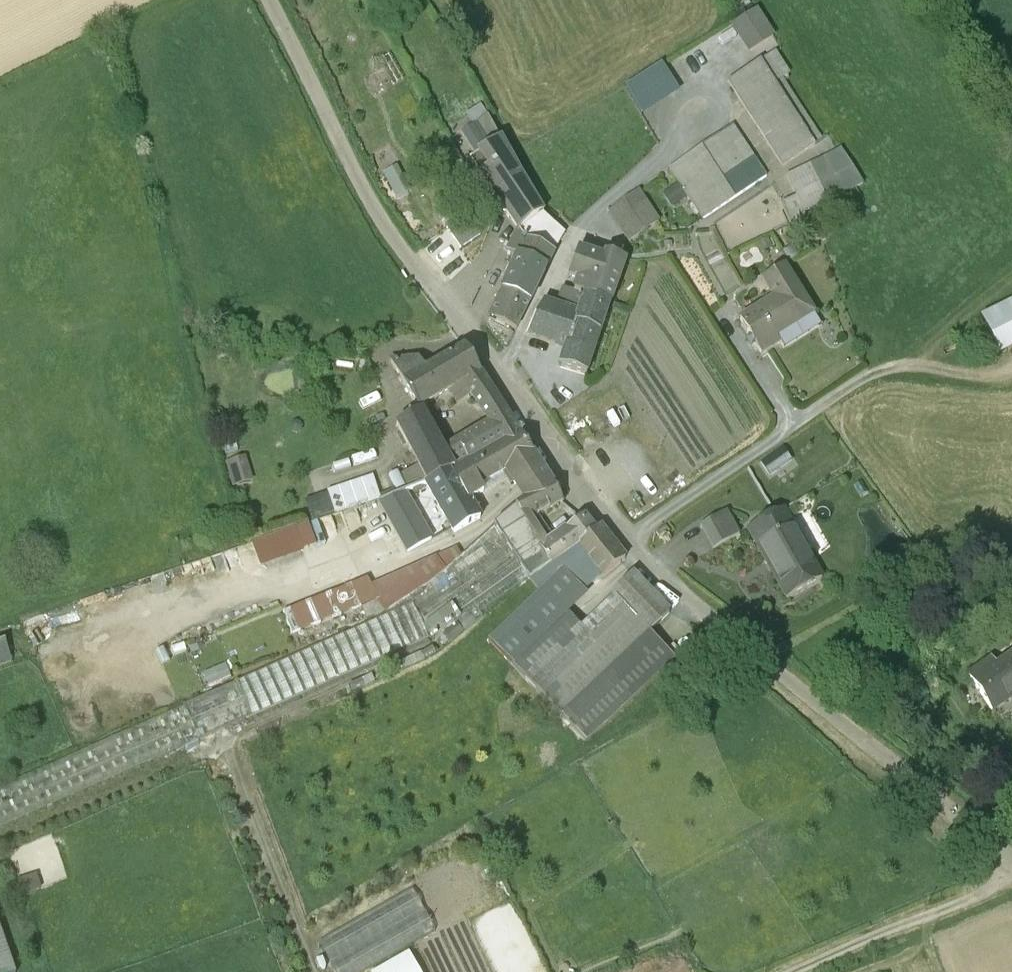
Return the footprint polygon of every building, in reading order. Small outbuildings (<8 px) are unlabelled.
[(747,3),(745,0),(726,0),(734,12),(747,3)] [(733,23),(751,51),(772,37),(755,9),(733,23)] [(774,50),(760,60),(775,83),(783,78),(790,73),(774,50)] [(641,114),(680,89),(661,60),(623,85),(641,114)] [(760,60),(726,81),(782,168),(815,147),(775,83),(760,60)] [(775,83),(815,147),(823,141),(783,78),(775,83)] [(473,127),(487,118),(479,105),(465,114),(473,127)] [(468,161),(518,233),(541,216),(487,118),(473,127),(486,149),(474,157),(468,161)] [(486,149),(473,127),(459,136),(474,157),(486,149)] [(733,127),(670,169),(703,220),(766,178),(733,127)] [(841,150),(786,177),(794,196),(780,202),(790,226),(805,219),(803,213),(862,185),(841,150)] [(637,192),(609,212),(629,241),(657,222),(637,192)] [(541,216),(518,233),(525,241),(553,254),(563,234),(541,216)] [(525,241),(518,233),(506,253),(517,257),(545,271),(553,254),(525,241)] [(577,252),(568,278),(577,281),(573,293),(583,296),(609,305),(623,267),(617,265),(618,259),(604,254),(603,260),(577,252)] [(545,271),(517,257),(502,291),(530,303),(545,271)] [(782,267),(762,280),(774,300),(739,321),(760,355),(778,343),(775,338),(812,315),(782,267)] [(583,296),(573,293),(564,290),(557,308),(577,315),(583,296)] [(517,330),(530,303),(502,291),(489,318),(517,330)] [(586,376),(609,305),(583,296),(577,315),(566,348),(560,368),(586,376)] [(977,315),(994,355),(1011,347),(1011,299),(977,315)] [(577,315),(557,308),(542,303),(526,336),(566,348),(577,315)] [(802,336),(820,326),(814,315),(796,325),(802,336)] [(456,444),(468,463),(519,436),(464,348),(422,372),(402,384),(417,410),(462,384),(488,425),(456,444)] [(402,384),(422,372),(417,361),(390,363),(402,384)] [(421,412),(395,425),(425,484),(449,473),(453,470),(421,412)] [(453,470),(449,473),(425,484),(453,535),(480,520),(473,509),(479,505),(475,498),(483,493),(479,486),(506,471),(525,501),(550,483),(519,436),(468,463),(453,470)] [(782,450),(761,464),(769,476),(790,462),(782,450)] [(245,457),(225,462),(233,489),(253,484),(245,457)] [(327,492),(334,515),(380,500),(372,477),(327,492)] [(561,503),(550,483),(525,501),(493,528),(527,580),(529,581),(577,548),(594,533),(581,517),(578,520),(580,521),(565,532),(540,549),(524,524),(539,514),(561,503)] [(430,541),(404,493),(378,503),(407,554),(430,541)] [(782,511),(748,530),(786,600),(821,580),(804,550),(807,549),(798,532),(795,534),(782,511)] [(726,513),(700,527),(713,550),(738,536),(726,513)] [(258,567),(315,548),(307,522),(249,542),(258,567)] [(527,580),(493,528),(461,557),(446,571),(430,584),(410,598),(413,604),(424,630),(449,612),(460,628),(527,580)] [(599,529),(594,533),(577,548),(601,580),(624,561),(599,529)] [(461,557),(456,547),(434,556),(446,571),(461,557)] [(584,594),(601,580),(577,548),(529,581),(539,593),(488,642),(511,667),(566,615),(567,617),(588,597),(584,594)] [(446,571),(434,556),(371,583),(367,576),(282,609),(292,639),(361,608),(366,619),(373,616),(374,618),(385,613),(410,598),(430,584),(446,571)] [(567,617),(566,615),(511,667),(585,743),(608,723),(673,661),(649,634),(668,615),(631,576),(611,594),(613,597),(580,629),(567,617)] [(413,604),(236,684),(251,718),(428,639),(424,630),(413,604)] [(0,649),(0,672),(13,667),(5,647),(0,649)] [(967,677),(990,711),(1011,696),(1011,655),(995,667),(991,661),(967,677)] [(203,671),(206,683),(229,676),(225,665),(203,671)] [(251,718),(236,684),(183,707),(184,708),(198,741),(251,718)] [(184,708),(0,789),(0,829),(198,741),(184,708)] [(318,944),(334,971),(361,971),(434,930),(411,890),(318,944)] [(0,938),(0,971),(11,971),(0,938)] [(377,971),(418,971),(408,955),(377,971)]
